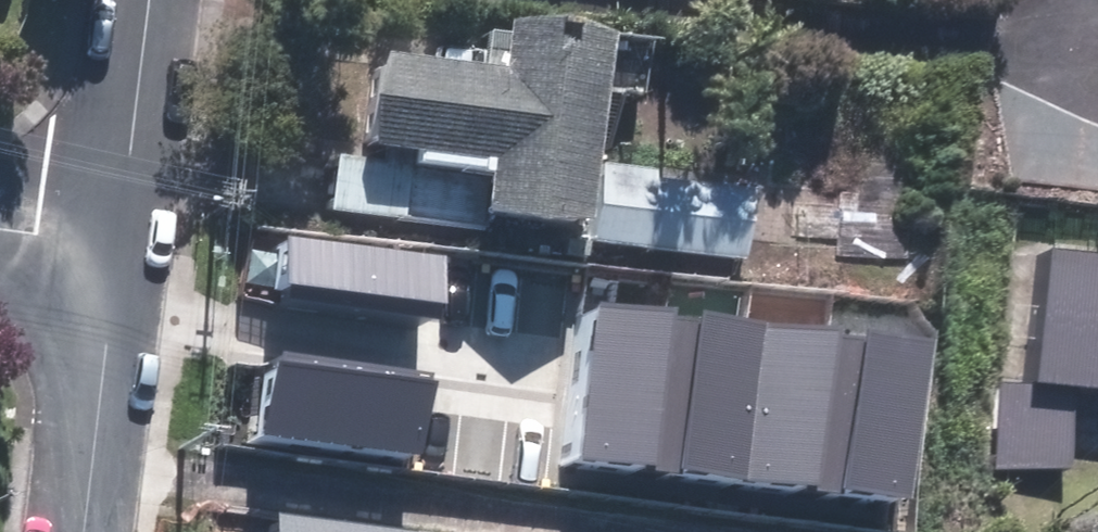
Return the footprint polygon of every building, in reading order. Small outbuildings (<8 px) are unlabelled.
[(572,235),(593,49),(489,37),(484,81),(366,68),(355,160),(474,173),(468,223),(572,235)] [(837,239),(836,257),(905,262),(913,127),(844,123),(839,204),(793,201),(791,237),(837,239)] [(403,171),(329,163),(326,183),(322,217),(397,226),(403,171)] [(592,178),(583,247),(735,266),(743,197),(592,178)] [(415,311),(421,263),(263,242),(257,290),(415,311)] [(1049,247),(1035,381),(1078,385),(1097,387),(1097,252),(1049,247)] [(661,315),(578,304),(557,463),(641,474),(661,315)] [(747,326),(661,315),(641,474),(726,485),(747,326)] [(830,337),(747,326),(726,485),(809,495),(830,337)] [(909,347),(830,337),(809,495),(889,505),(909,347)] [(395,459),(405,385),(244,364),(234,438),(395,459)] [(997,466),(1075,469),(1078,385),(1000,382),(997,466)] [(420,531),(275,515),(273,531),(420,531)]
